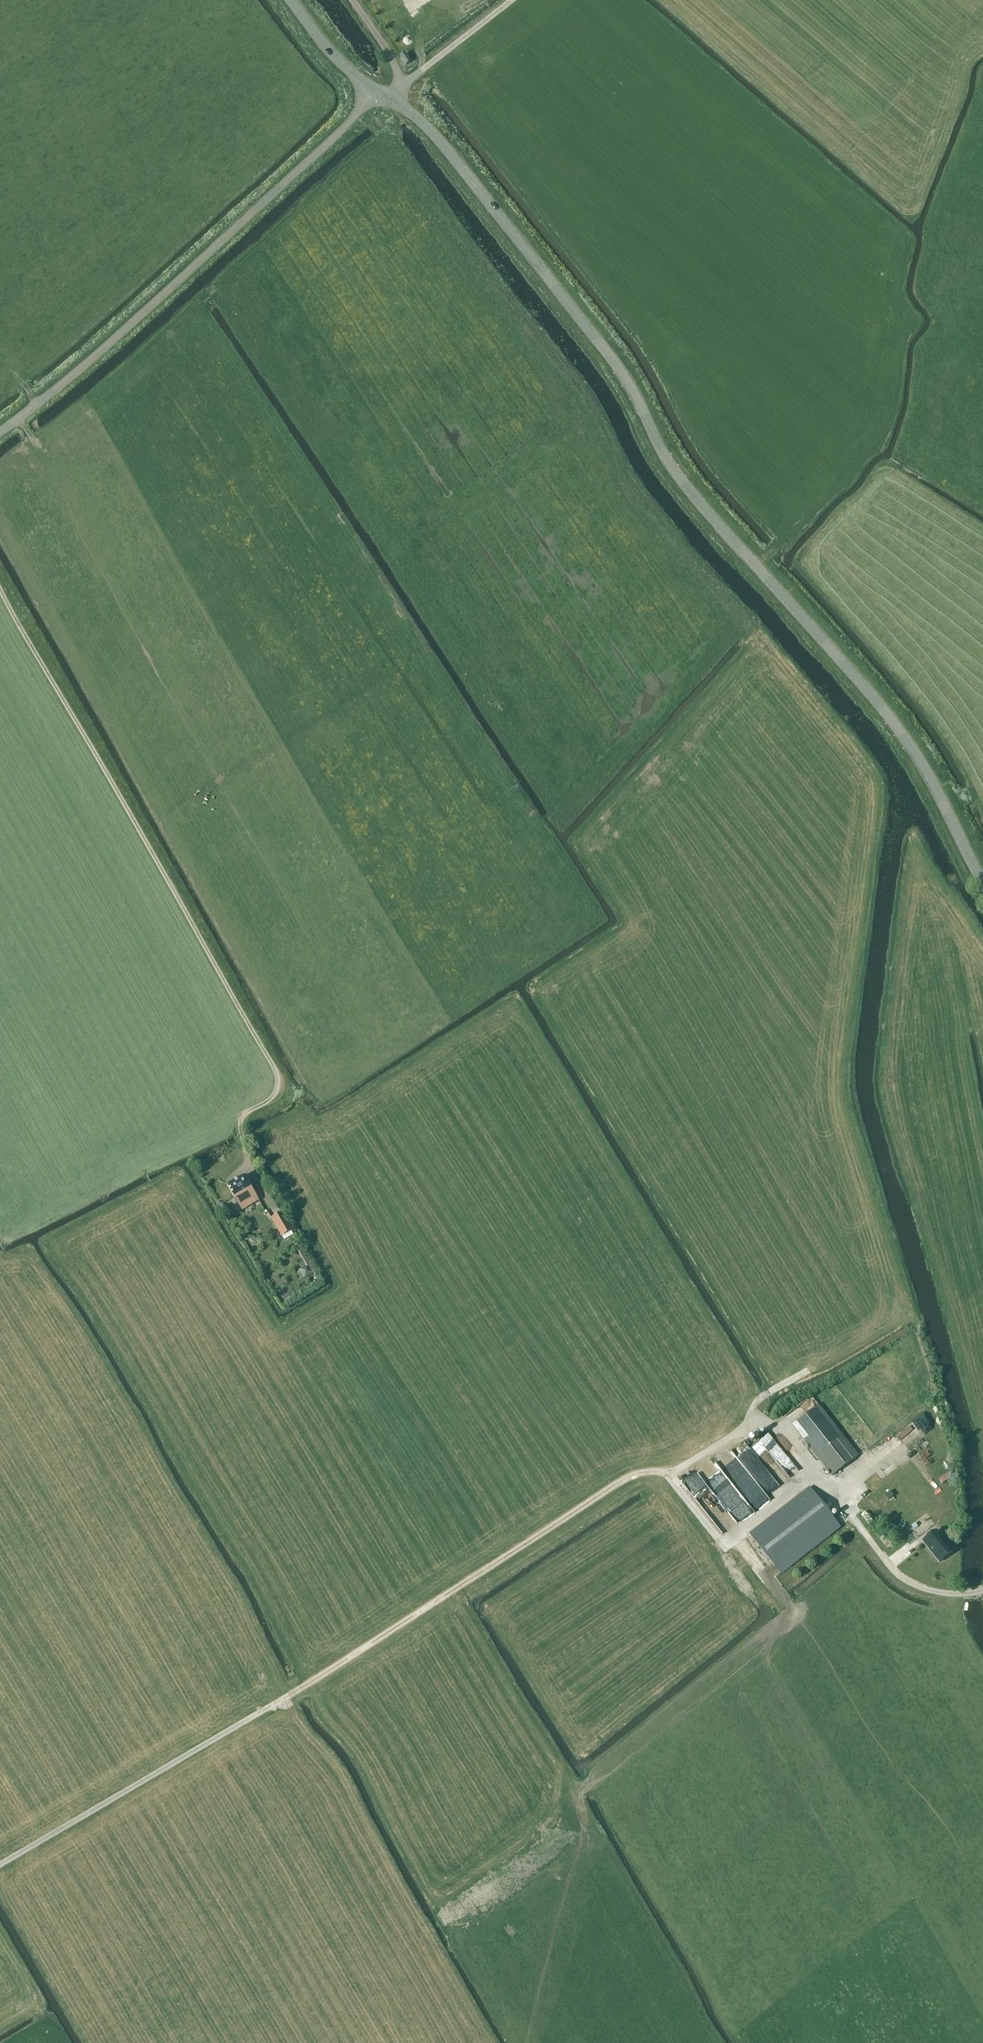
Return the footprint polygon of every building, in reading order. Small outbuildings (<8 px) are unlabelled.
[(400,50),(405,60),(411,56),(405,47),(400,50)] [(258,1199),(244,1176),(243,1176),(228,1185),(227,1186),(240,1209),(258,1199)] [(293,1229),(283,1211),(271,1218),(281,1236),(293,1229)] [(831,1477),(858,1456),(818,1405),(792,1426),(831,1477)] [(754,1445),(735,1459),(755,1486),(745,1493),(746,1493),(726,1507),(725,1507),(724,1510),(705,1504),(716,1520),(728,1511),(738,1525),(740,1525),(772,1503),(768,1496),(781,1487),(775,1479),(779,1480),(785,1476),(778,1474),(773,1477),(757,1454),(758,1448),(761,1446),(764,1450),(768,1452),(788,1479),(798,1472),(771,1432),(753,1445),(754,1445)] [(876,1480),(868,1485),(872,1491),(880,1485),(876,1480)] [(780,1574),(840,1527),(809,1488),(749,1534),(780,1574)] [(936,1532),(923,1542),(939,1562),(952,1551),(936,1532)] [(896,1566),(912,1552),(905,1545),(890,1558),(896,1566)]
